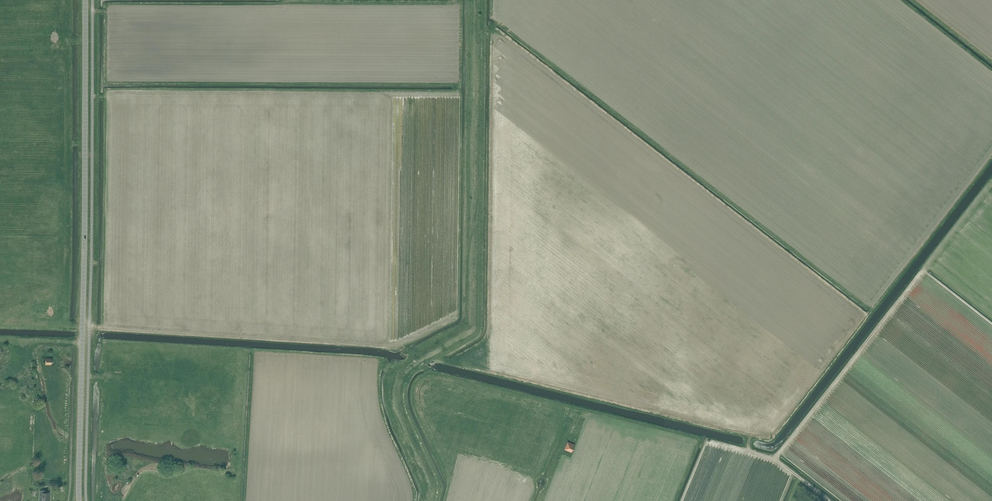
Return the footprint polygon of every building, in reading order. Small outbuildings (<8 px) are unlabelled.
[(568,441),(564,449),(572,452),(575,444),(568,441)] [(49,492),(46,492),(46,490),(40,490),(43,490),(42,498),(39,498),(39,500),(49,500),(49,492)]
